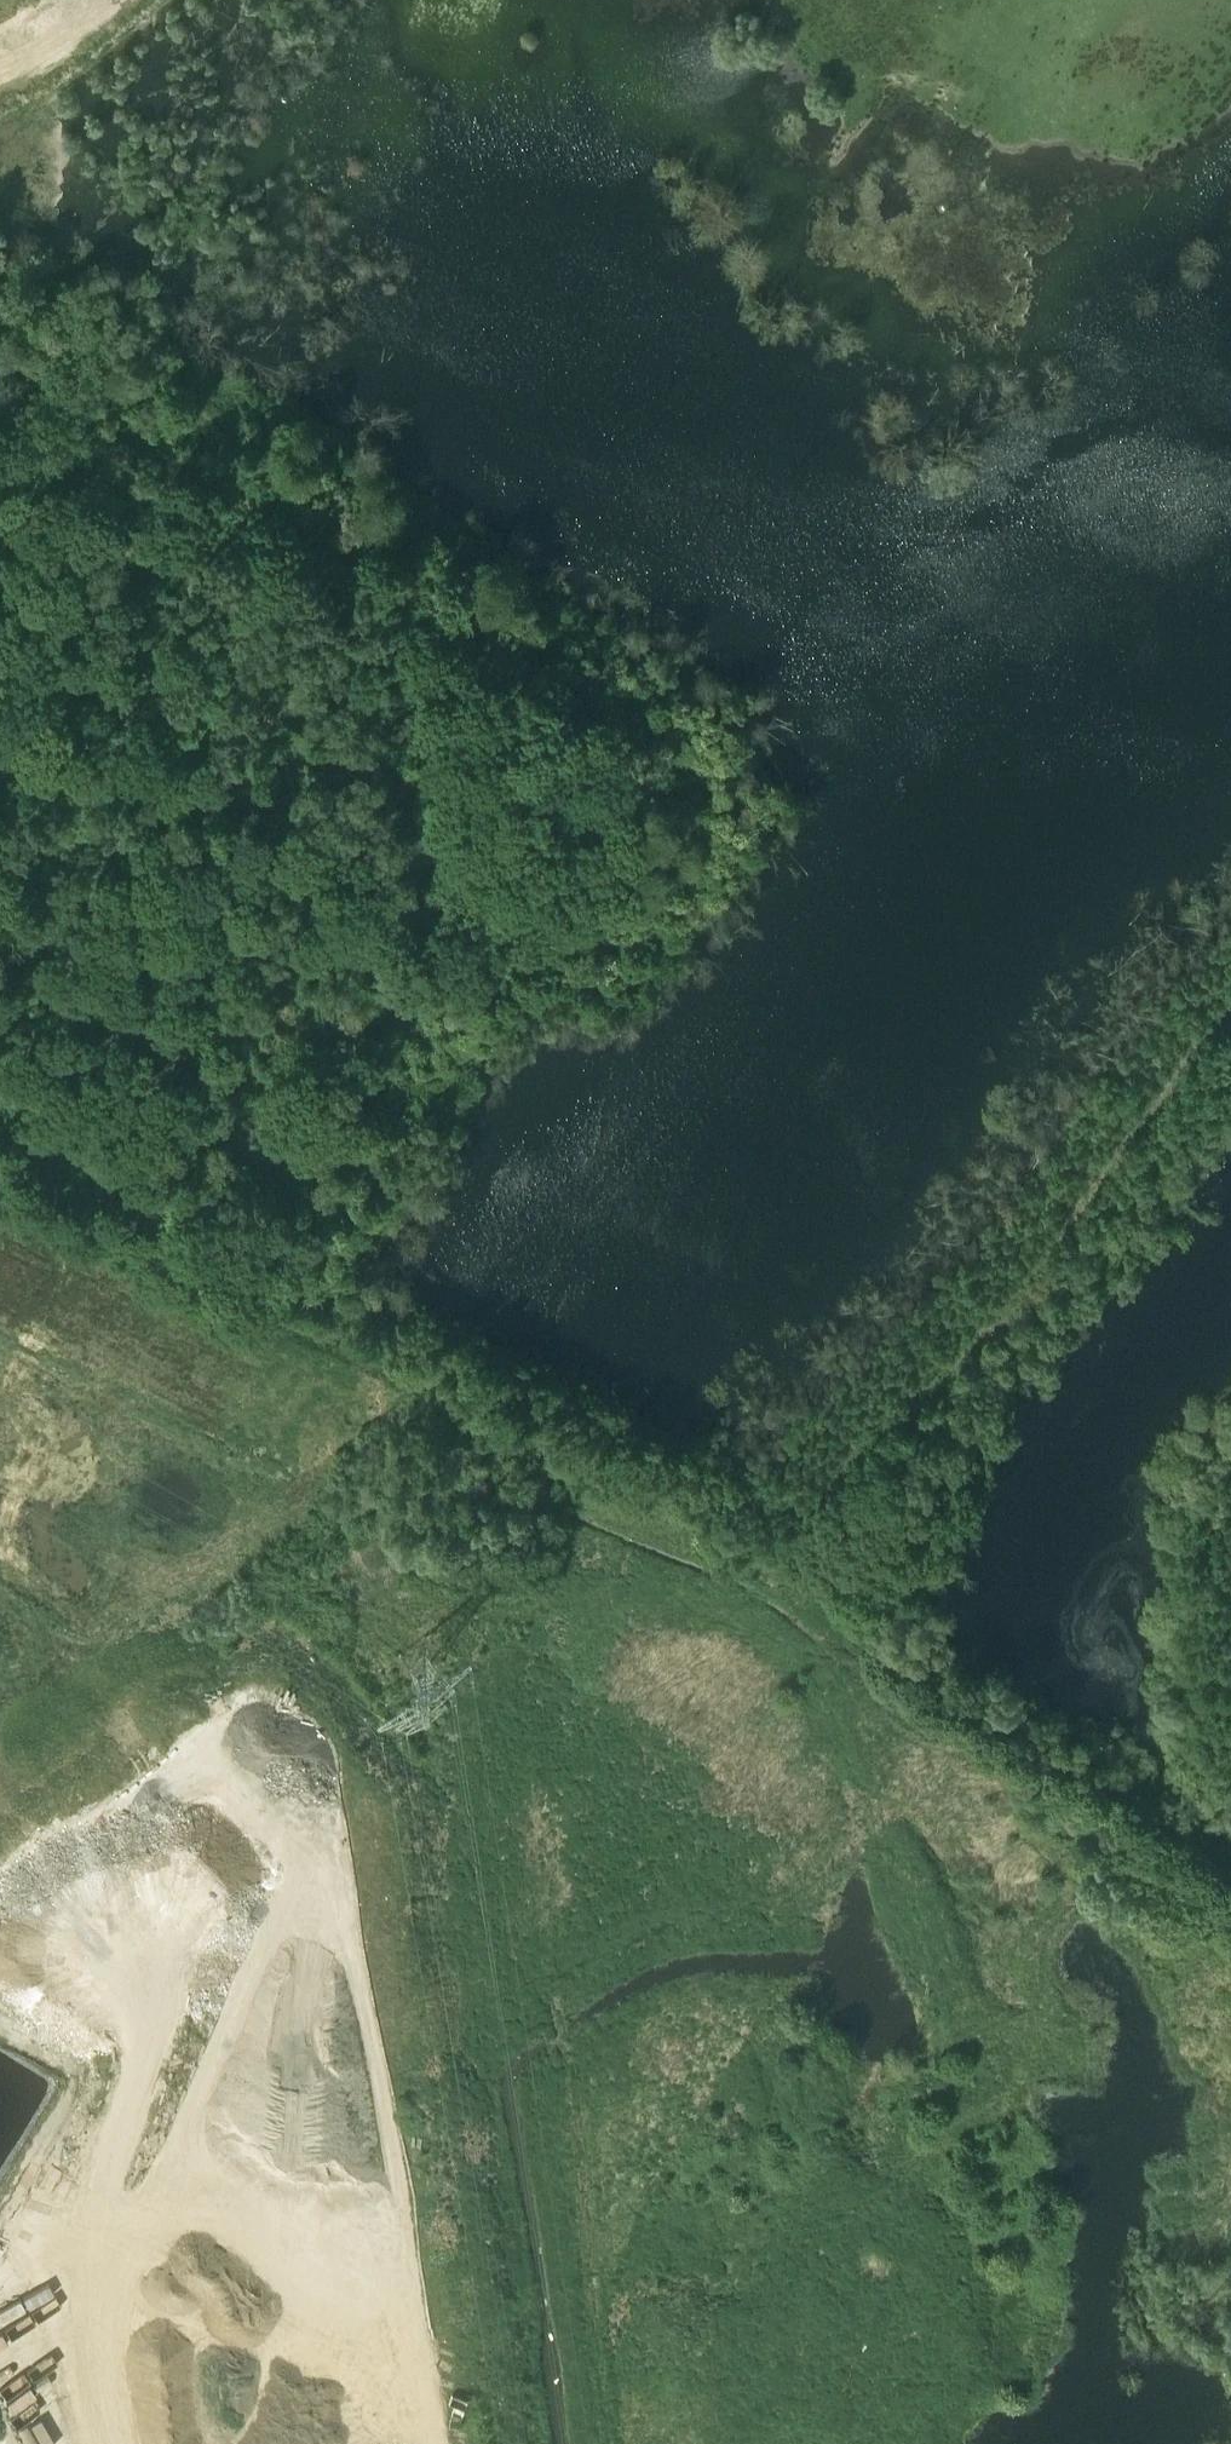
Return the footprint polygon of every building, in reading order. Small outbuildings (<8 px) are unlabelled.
[(0,2316),(0,2380),(17,2420),(45,2408),(13,2331),(39,2320),(31,2302),(0,2316)]
